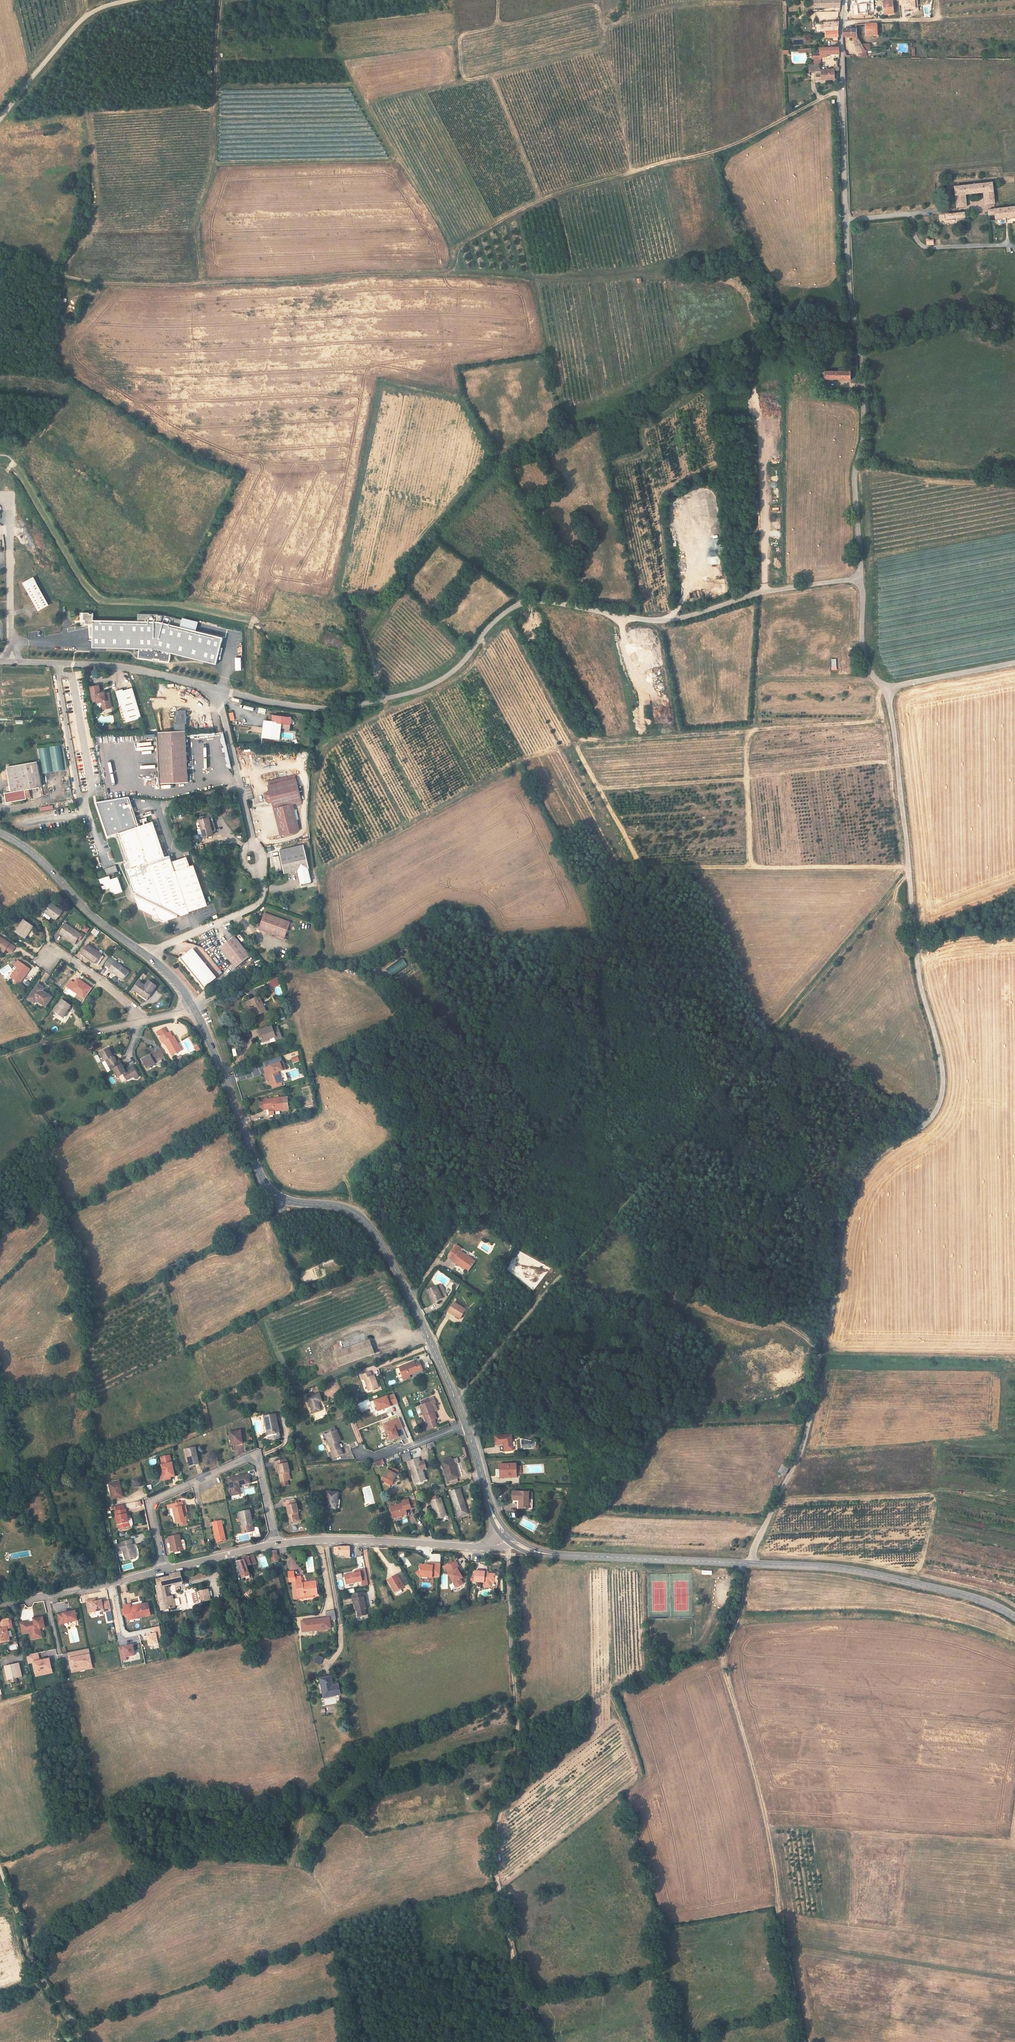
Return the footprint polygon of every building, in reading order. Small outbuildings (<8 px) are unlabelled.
[(842,0),(814,0),(814,10),(817,10),(817,6),(842,6),(842,0)] [(893,13),(892,0),(886,0),(883,0),(883,13),(893,13)] [(913,11),(912,0),(904,0),(904,11),(913,11)] [(827,31),(841,30),(841,21),(815,23),(815,32),(827,31)] [(876,35),(876,22),(865,22),(865,35),(876,35)] [(857,27),(843,27),(843,35),(857,35),(857,27)] [(871,49),(867,49),(862,48),(859,41),(858,40),(853,41),(857,55),(871,56),(871,49)] [(868,41),(859,41),(862,48),(867,49),(868,41)] [(819,48),(819,53),(808,55),(813,60),(814,64),(818,64),(821,64),(821,57),(827,57),(827,54),(840,53),(840,46),(819,48)] [(816,70),(817,79),(834,78),(833,69),(819,70),(816,70)] [(998,204),(997,192),(995,182),(992,182),(959,186),(960,207),(972,206),(971,194),(988,192),(989,204),(998,204)] [(1000,219),(1000,224),(1014,223),(1014,208),(998,209),(994,209),(994,215),(999,214),(1000,219)] [(961,213),(949,214),(950,219),(962,218),(962,222),(968,222),(967,218),(968,218),(967,212),(961,213)] [(854,380),(854,372),(827,372),(827,380),(854,380)] [(33,578),(23,583),(38,611),(49,605),(33,578)] [(93,625),(93,648),(139,649),(138,658),(153,660),(154,659),(159,660),(159,661),(170,663),(171,653),(216,665),(223,638),(159,623),(93,620),(93,613),(81,613),(81,624),(93,625)] [(98,687),(89,689),(92,703),(97,702),(98,707),(101,706),(102,710),(111,709),(108,695),(104,696),(104,693),(100,694),(98,687)] [(128,724),(142,720),(132,689),(123,692),(123,691),(116,693),(121,707),(122,706),(128,724)] [(175,725),(176,732),(187,732),(186,725),(187,725),(187,711),(177,712),(178,725),(175,725)] [(269,720),(267,737),(274,737),(274,740),(283,741),(285,723),(295,724),(295,717),(277,715),(277,721),(273,721),(269,720)] [(192,783),(187,732),(176,732),(159,733),(164,785),(192,783)] [(13,792),(24,789),(42,784),(35,760),(6,768),(13,792)] [(300,781),(299,777),(270,783),(272,787),(300,781)] [(294,799),(304,797),(300,781),(272,787),(272,789),(267,790),(269,800),(274,799),(282,833),(301,828),(294,799)] [(27,799),(24,789),(13,792),(6,794),(9,804),(27,799)] [(129,797),(97,802),(109,836),(116,834),(139,825),(129,797)] [(214,829),(219,828),(217,815),(199,819),(203,836),(215,834),(214,829)] [(139,825),(116,834),(126,862),(127,862),(127,869),(124,870),(132,893),(133,893),(132,895),(138,910),(152,916),(156,915),(157,918),(163,921),(176,916),(177,914),(181,915),(187,912),(187,911),(206,904),(191,864),(187,865),(173,870),(169,861),(167,855),(163,856),(150,821),(139,825)] [(298,869),(301,884),(304,884),(303,881),(310,880),(308,867),(309,866),(305,848),(304,843),(279,848),(280,853),(284,871),(298,869)] [(184,856),(169,861),(173,870),(187,865),(184,856)] [(113,866),(101,870),(103,877),(115,872),(113,866)] [(114,894),(120,892),(115,877),(108,879),(107,876),(97,880),(98,883),(102,885),(103,890),(107,889),(108,892),(114,894)] [(45,913),(57,920),(63,911),(51,903),(46,910),(41,907),(36,914),(42,918),(45,913)] [(291,919),(266,911),(261,929),(263,930),(286,938),(290,925),(291,919)] [(25,938),(33,926),(25,921),(17,932),(25,938)] [(84,936),(64,923),(58,932),(77,945),(84,936)] [(242,941),(236,934),(221,945),(237,965),(247,956),(251,953),(242,941)] [(16,946),(0,936),(0,949),(4,952),(6,949),(8,946),(13,950),(16,946)] [(96,962),(102,954),(88,944),(82,952),(96,962)] [(203,986),(216,977),(193,946),(180,956),(203,986)] [(403,958),(386,969),(391,977),(408,965),(403,958)] [(20,983),(30,968),(18,960),(15,964),(18,967),(11,977),(20,983)] [(123,979),(129,971),(118,963),(116,966),(111,963),(107,970),(111,973),(112,972),(123,979)] [(265,983),(267,988),(272,985),(280,982),(278,978),(265,983)] [(81,996),(88,986),(78,979),(74,983),(70,980),(66,986),(81,996)] [(145,985),(139,981),(134,989),(142,995),(141,996),(146,999),(156,985),(148,980),(145,985)] [(46,1005),(51,997),(42,991),(44,989),(37,985),(28,999),(34,1003),(37,999),(46,1005)] [(257,993),(245,998),(247,1003),(251,1002),(255,1012),(264,1008),(257,993)] [(63,1017),(71,1006),(62,1000),(55,1012),(63,1017)] [(280,1026),(273,1028),(272,1024),(272,1023),(259,1028),(263,1039),(276,1034),(277,1037),(282,1035),(280,1026)] [(164,1041),(171,1053),(180,1048),(173,1036),(170,1031),(159,1037),(162,1042),(164,1041)] [(161,1060),(166,1058),(160,1047),(156,1049),(157,1051),(150,1055),(151,1056),(143,1061),(147,1069),(155,1064),(154,1062),(160,1058),(161,1060)] [(103,1062),(108,1072),(113,1069),(122,1065),(119,1061),(117,1062),(114,1055),(112,1056),(108,1048),(100,1053),(105,1061),(103,1062)] [(276,1062),(265,1065),(271,1083),(282,1079),(278,1069),(286,1067),(283,1059),(276,1062)] [(125,1069),(122,1064),(122,1065),(113,1069),(118,1077),(120,1076),(122,1080),(124,1080),(126,1079),(127,1080),(134,1075),(136,1078),(140,1075),(134,1064),(125,1069)] [(263,1099),(265,1108),(269,1107),(270,1113),(274,1113),(273,1109),(289,1107),(287,1095),(263,1099)] [(455,1239),(448,1250),(454,1254),(452,1256),(468,1266),(474,1255),(459,1245),(461,1242),(455,1239)] [(443,1292),(448,1290),(443,1280),(429,1286),(434,1298),(444,1294),(443,1292)] [(460,1313),(465,1305),(453,1297),(448,1306),(460,1313)] [(335,1353),(341,1366),(376,1352),(370,1339),(335,1353)] [(404,1380),(411,1377),(410,1375),(423,1369),(420,1361),(415,1363),(414,1361),(399,1367),(404,1380)] [(369,1391),(379,1387),(375,1376),(372,1377),(371,1372),(361,1376),(362,1380),(365,1379),(369,1391)] [(316,1414),(324,1411),(322,1403),(326,1402),(323,1393),(311,1397),(316,1414)] [(394,1393),(373,1400),(378,1411),(398,1404),(394,1393)] [(437,1402),(436,1399),(428,1401),(427,1398),(421,1400),(422,1404),(420,1405),(427,1423),(425,1424),(427,1430),(437,1426),(435,1420),(437,1419),(434,1411),(438,1410),(435,1403),(437,1402)] [(264,1416),(266,1425),(268,1425),(270,1434),(268,1434),(269,1440),(281,1438),(276,1414),(269,1416),(268,1413),(264,1414),(265,1416),(264,1416)] [(400,1430),(396,1420),(384,1424),(390,1440),(399,1437),(397,1431),(400,1430)] [(340,1441),(343,1440),(339,1428),(327,1433),(333,1449),(330,1450),(333,1457),(344,1453),(340,1441)] [(233,1444),(243,1442),(241,1431),(230,1433),(233,1444)] [(506,1452),(515,1451),(514,1437),(497,1439),(498,1447),(505,1446),(506,1452)] [(189,1465),(198,1464),(195,1447),(187,1449),(189,1465)] [(171,1476),(175,1475),(173,1463),(171,1464),(169,1455),(161,1457),(163,1470),(158,1471),(160,1481),(172,1479),(171,1476)] [(287,1480),(288,1480),(286,1472),(289,1471),(287,1459),(274,1461),(274,1465),(279,1465),(281,1473),(279,1473),(280,1481),(281,1481),(282,1486),(288,1485),(287,1480)] [(417,1483),(426,1480),(419,1459),(410,1462),(417,1483)] [(457,1478),(459,1477),(455,1463),(453,1459),(444,1462),(449,1480),(457,1478)] [(779,1471),(786,1475),(789,1467),(783,1464),(779,1471)] [(505,1473),(505,1478),(510,1478),(511,1479),(518,1478),(518,1475),(518,1471),(522,1470),(522,1468),(518,1468),(518,1465),(501,1466),(501,1473),(505,1473)] [(384,1481),(393,1485),(400,1471),(391,1466),(384,1481)] [(239,1484),(251,1482),(249,1474),(230,1478),(233,1495),(241,1493),(239,1484)] [(112,1498),(122,1496),(119,1482),(109,1484),(112,1498)] [(459,1488),(450,1492),(455,1508),(456,1507),(459,1517),(462,1516),(464,1512),(468,1510),(461,1492),(459,1488)] [(326,1507),(336,1509),(340,1493),(329,1491),(326,1507)] [(522,1510),(536,1510),(536,1501),(531,1501),(531,1494),(516,1494),(516,1502),(522,1502),(522,1510)] [(437,1519),(447,1516),(441,1498),(431,1501),(437,1519)] [(392,1508),(395,1519),(409,1514),(407,1510),(413,1508),(409,1499),(404,1501),(405,1503),(392,1508)] [(290,1523),(297,1522),(296,1514),(299,1513),(297,1501),(284,1503),(285,1507),(288,1507),(290,1515),(288,1515),(290,1523)] [(176,1525),(186,1523),(183,1505),(172,1507),(176,1525)] [(116,1511),(115,1511),(119,1529),(129,1527),(129,1526),(132,1525),(133,1524),(132,1519),(130,1518),(128,1518),(126,1509),(125,1509),(116,1511)] [(243,1534),(254,1531),(253,1523),(254,1523),(252,1515),(255,1515),(254,1510),(240,1513),(243,1525),(241,1526),(243,1534)] [(218,1542),(226,1540),(222,1521),(213,1522),(218,1542)] [(173,1551),(182,1549),(179,1536),(170,1537),(173,1551)] [(114,1544),(116,1552),(123,1550),(125,1560),(136,1557),(132,1539),(122,1541),(122,1543),(114,1544)] [(350,1547),(335,1548),(336,1554),(346,1554),(346,1555),(347,1555),(350,1555),(351,1555),(350,1547)] [(279,1560),(277,1550),(271,1551),(273,1561),(279,1560)] [(257,1563),(255,1555),(245,1557),(246,1559),(239,1561),(242,1577),(251,1575),(249,1565),(257,1563)] [(450,1574),(457,1588),(464,1584),(461,1579),(464,1578),(459,1569),(460,1568),(457,1562),(447,1567),(446,1566),(444,1567),(445,1570),(447,1569),(450,1574)] [(433,1577),(440,1577),(441,1564),(429,1563),(429,1566),(420,1565),(420,1570),(417,1573),(421,1578),(424,1575),(428,1576),(428,1577),(432,1578),(433,1577)] [(366,1570),(345,1572),(345,1584),(361,1583),(362,1585),(367,1585),(366,1570)] [(486,1571),(476,1571),(475,1581),(495,1583),(495,1574),(489,1573),(486,1573),(486,1571)] [(184,1581),(182,1572),(170,1575),(171,1578),(157,1581),(158,1586),(155,1587),(161,1610),(176,1606),(174,1595),(167,1597),(164,1586),(184,1581)] [(295,1578),(294,1574),(288,1575),(289,1581),(293,1581),(296,1580),(298,1596),(305,1595),(305,1592),(311,1591),(312,1596),(318,1595),(316,1581),(303,1583),(302,1577),(295,1578)] [(397,1574),(388,1580),(397,1594),(403,1590),(402,1588),(405,1586),(397,1574)] [(298,1596),(296,1580),(293,1581),(295,1599),(306,1597),(305,1595),(298,1596)] [(202,1601),(211,1599),(209,1589),(199,1591),(202,1601)] [(364,1592),(358,1593),(359,1598),(364,1597),(365,1601),(366,1600),(364,1592)] [(359,1616),(367,1614),(365,1609),(366,1609),(365,1601),(364,1597),(359,1598),(358,1593),(353,1594),(357,1611),(358,1611),(359,1616)] [(86,1601),(89,1613),(104,1609),(104,1612),(111,1610),(109,1600),(102,1602),(102,1600),(96,1601),(94,1602),(93,1599),(86,1601)] [(128,1621),(151,1616),(148,1602),(130,1606),(130,1604),(123,1606),(125,1617),(127,1616),(128,1621)] [(58,1614),(60,1624),(77,1620),(75,1610),(58,1614)] [(336,1610),(326,1612),(327,1619),(327,1621),(317,1622),(317,1620),(302,1622),(303,1632),(332,1628),(331,1620),(337,1620),(336,1610)] [(27,1621),(20,1622),(22,1634),(30,1632),(30,1633),(32,1635),(41,1633),(40,1628),(45,1627),(43,1616),(34,1618),(35,1621),(35,1623),(27,1624),(27,1623),(27,1621)] [(10,1642),(7,1627),(10,1627),(8,1619),(1,1621),(2,1629),(0,1629),(0,1644),(10,1642)] [(163,1641),(160,1626),(151,1628),(152,1633),(147,1634),(149,1646),(159,1644),(159,1642),(163,1641)] [(126,1657),(136,1655),(133,1644),(118,1647),(121,1661),(127,1660),(126,1657)] [(69,1653),(72,1669),(92,1665),(89,1649),(69,1653)] [(35,1677),(53,1673),(50,1657),(40,1659),(39,1652),(27,1655),(28,1664),(33,1663),(35,1677)] [(318,1654),(314,1662),(321,1665),(324,1657),(318,1654)] [(9,1679),(21,1677),(18,1664),(6,1667),(9,1679)] [(324,1692),(335,1691),(332,1676),(321,1678),(324,1692)]
